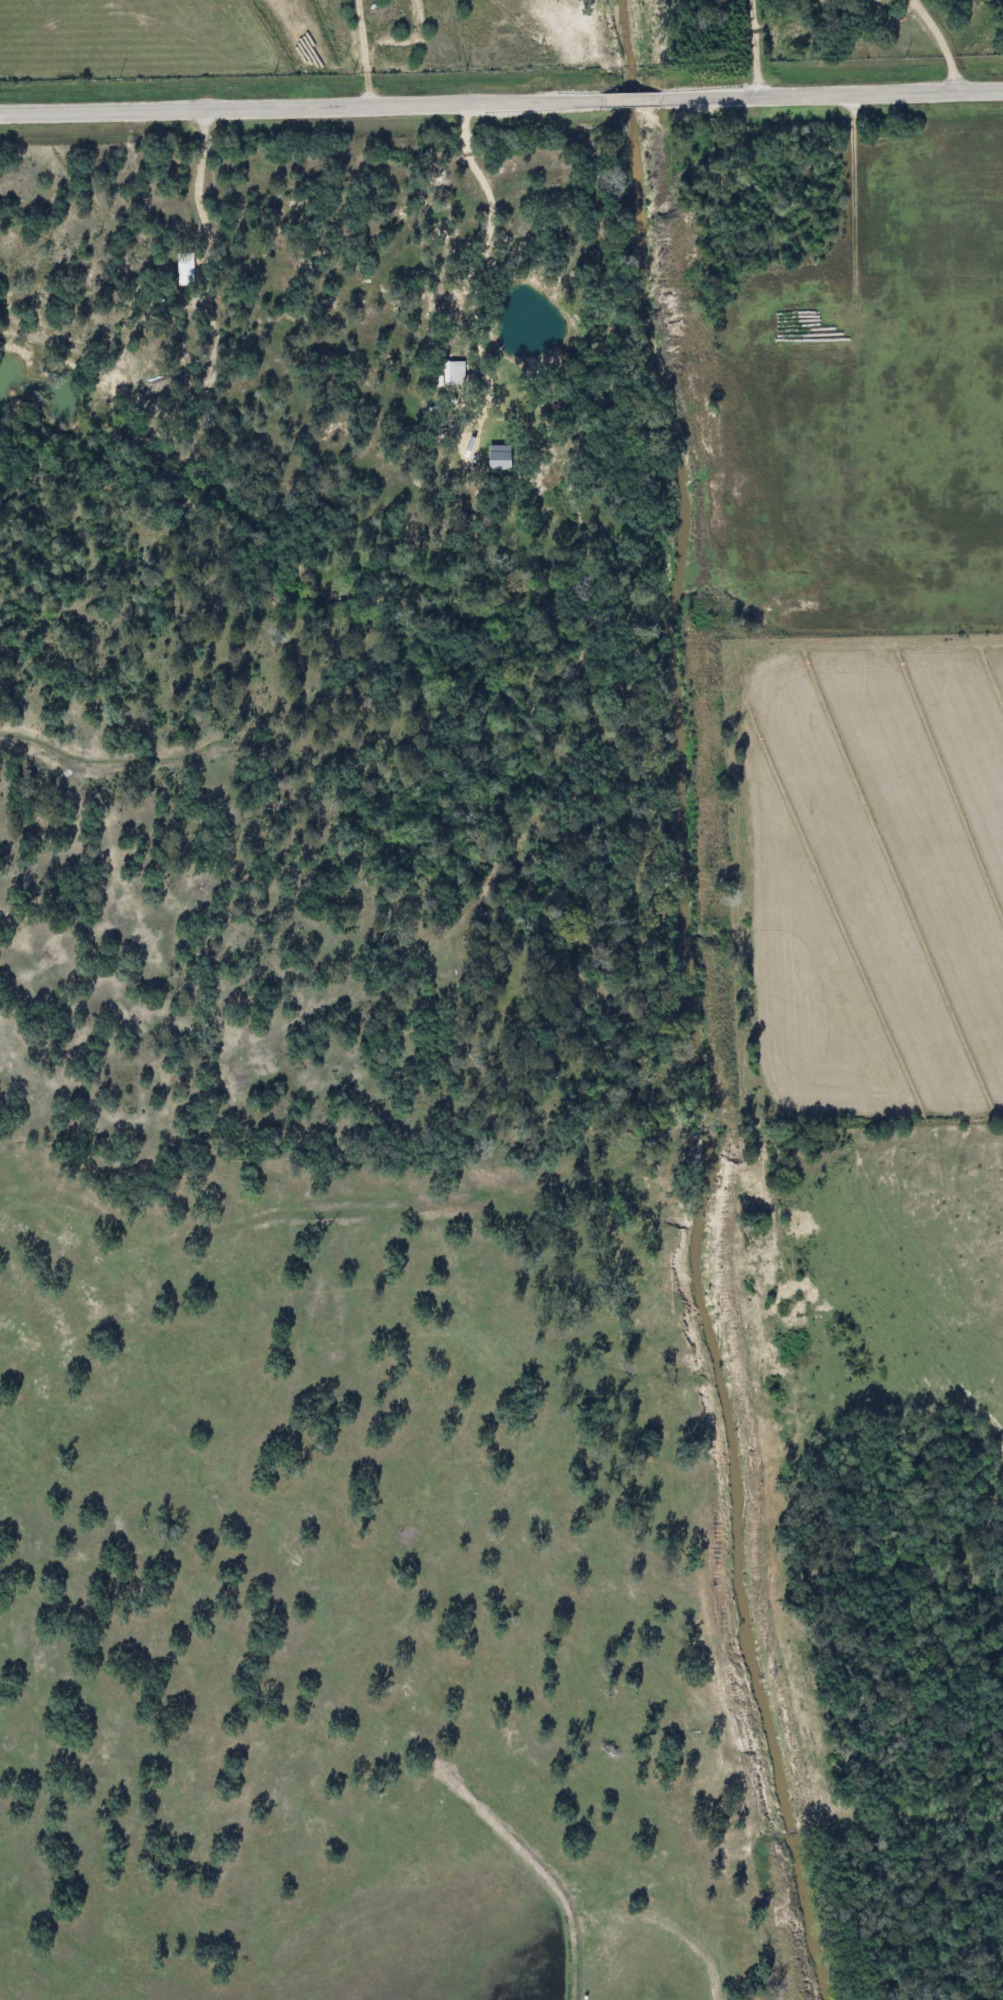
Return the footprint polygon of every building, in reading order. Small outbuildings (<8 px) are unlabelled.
[(190,286),(190,253),(174,253),(174,286),(190,286)] [(463,385),(463,361),(445,361),(445,372),(439,372),(439,385),(463,385)]
